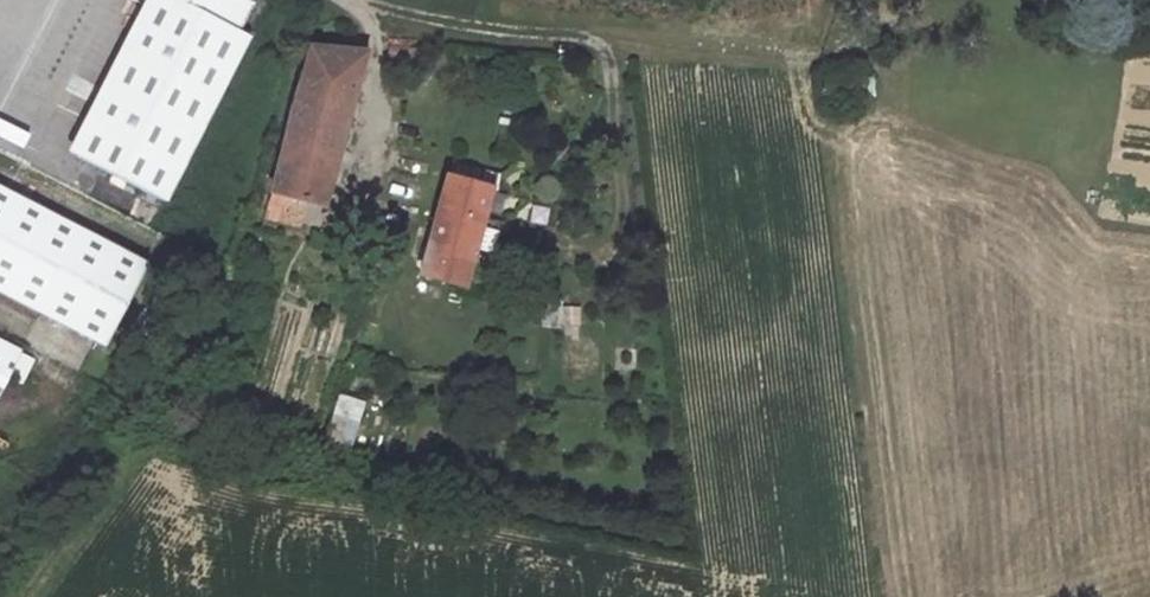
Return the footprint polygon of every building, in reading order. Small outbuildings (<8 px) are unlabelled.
[(75,155),(164,201),(248,37),(237,31),(252,3),(245,0),(150,0),(155,2),(75,155)] [(311,49),(266,206),(301,216),(305,202),(321,207),(322,207),(364,54),(311,49)] [(508,179),(451,163),(447,177),(489,189),(504,193),(508,179)] [(420,274),(463,286),(470,259),(481,218),(489,189),(447,177),(446,177),(420,274)] [(105,346),(147,264),(0,189),(0,292),(105,346)] [(321,207),(305,202),(301,216),(300,222),(316,227),(321,207)] [(263,218),(298,228),(300,222),(301,216),(266,206),(263,218)] [(502,223),(481,218),(470,259),(491,264),(502,223)] [(561,302),(541,301),(540,325),(559,327),(561,302)] [(579,307),(562,307),(562,324),(579,324),(579,307)] [(8,376),(20,352),(0,342),(0,391),(8,376)] [(20,352),(8,376),(21,383),(33,359),(20,352)] [(362,401),(338,394),(328,428),(352,435),(362,401)] [(352,435),(328,428),(323,445),(346,453),(352,435)]
